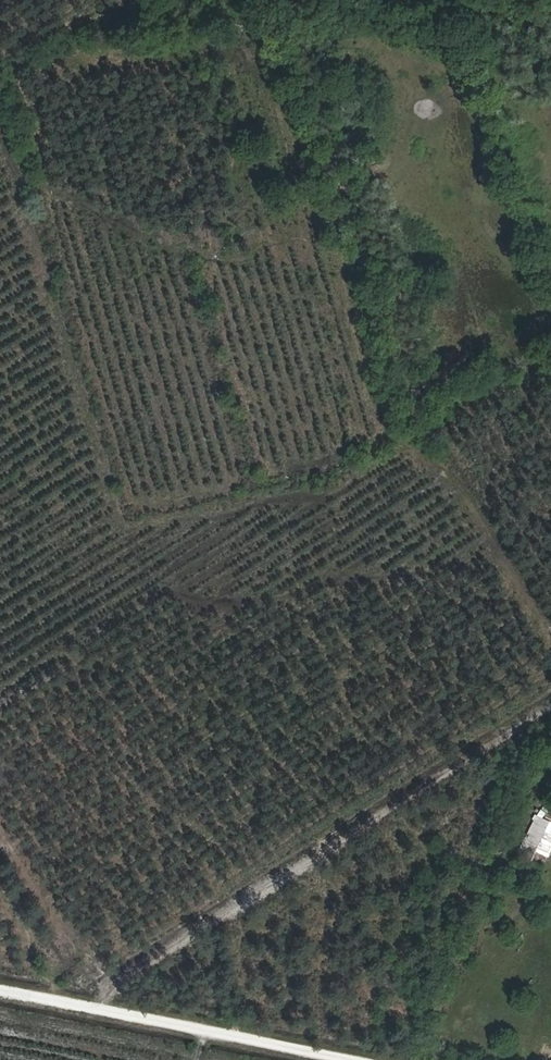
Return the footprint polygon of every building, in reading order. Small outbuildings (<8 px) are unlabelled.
[(550,852),(550,822),(535,815),(518,853),(546,865),(550,852)]
